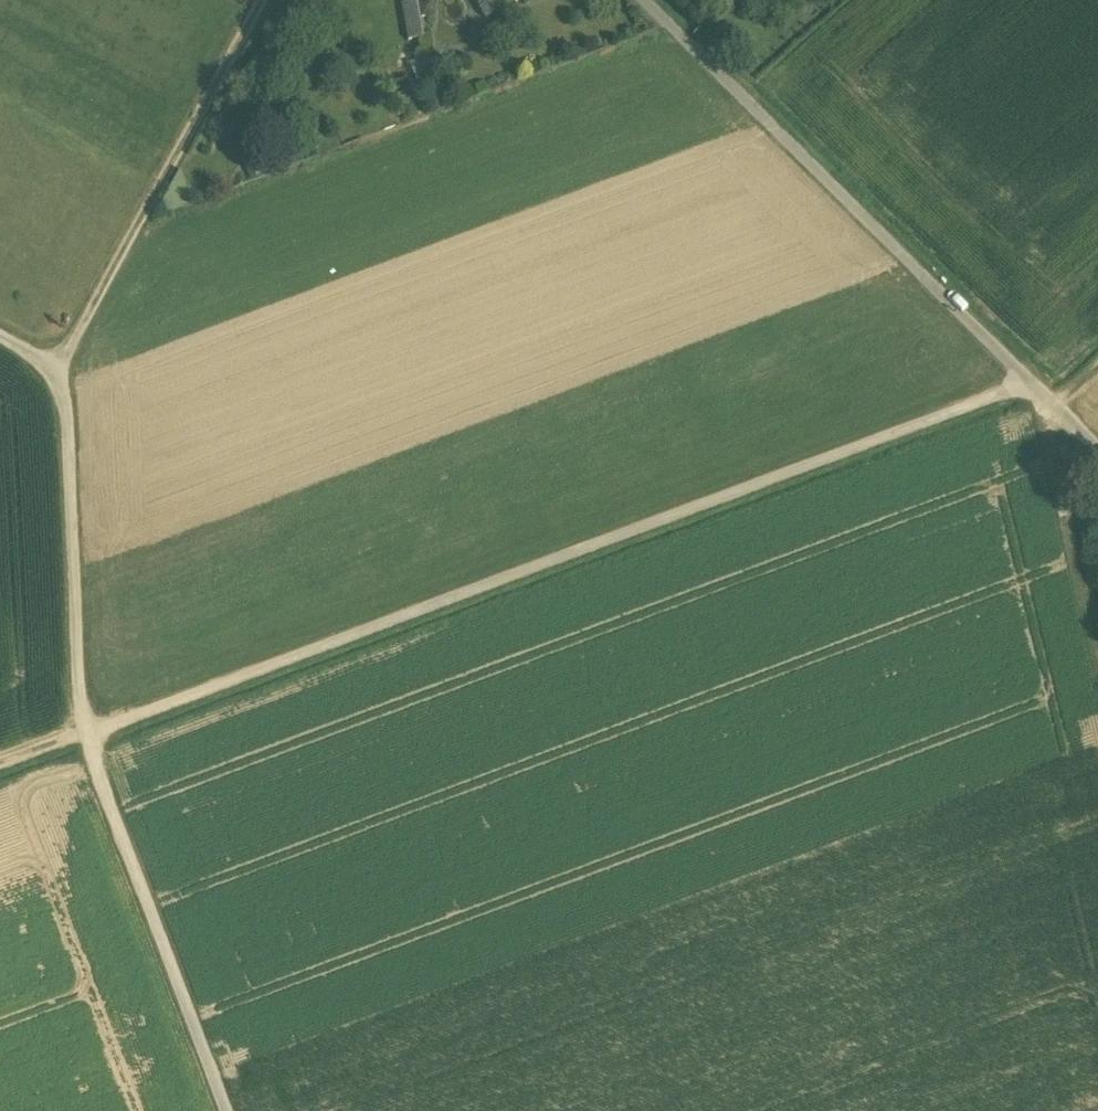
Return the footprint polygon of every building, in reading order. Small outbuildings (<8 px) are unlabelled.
[(492,0),(479,7),(485,18),(516,0),(492,0)] [(417,4),(403,7),(409,42),(423,39),(417,4)]
